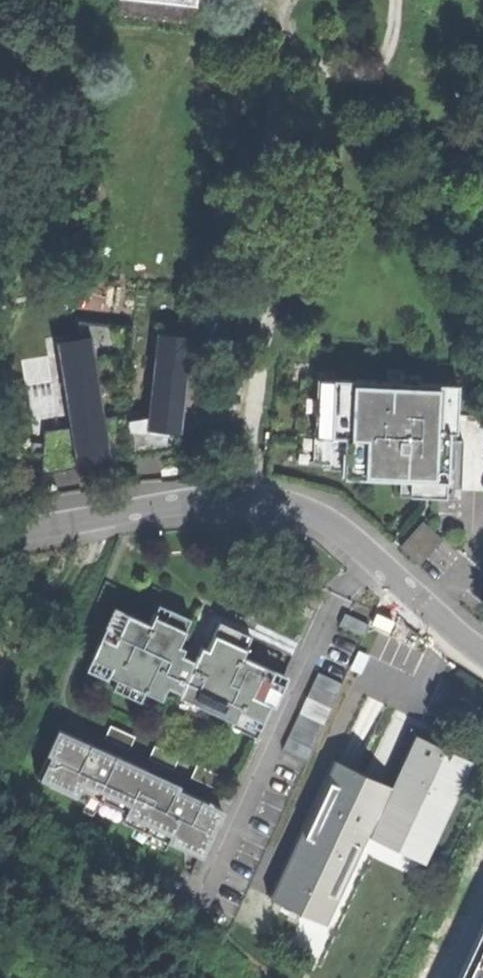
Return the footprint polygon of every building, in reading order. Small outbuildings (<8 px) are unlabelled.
[(192,4),(152,0),(118,0),(116,16),(152,20),(190,24),(192,4)] [(187,336),(155,333),(146,417),(127,420),(128,432),(146,432),(179,436),(187,336)] [(109,460),(89,336),(55,342),(69,427),(44,432),(41,473),(109,460)] [(452,432),(454,382),(327,378),(325,434),(340,435),(338,475),(440,479),(442,432),(452,432)] [(421,522),(400,544),(418,561),(439,538),(421,522)] [(231,725),(257,737),(284,675),(243,657),(252,636),(220,622),(208,649),(202,647),(199,652),(192,649),(185,646),(184,648),(179,646),(191,619),(170,610),(165,621),(153,616),(150,624),(116,609),(93,659),(122,672),(118,680),(162,699),(167,687),(180,693),(179,696),(233,720),(231,725)] [(340,627),(364,637),(370,625),(346,614),(340,627)] [(307,697),(330,708),(342,684),(319,672),(307,697)] [(284,749),(308,760),(324,724),(301,713),(284,749)] [(367,834),(432,865),(482,756),(482,752),(419,722),(390,785),(367,834)] [(112,723),(105,736),(131,749),(137,736),(112,723)] [(92,742),(61,728),(38,778),(87,800),(90,794),(126,811),(122,819),(201,855),(223,807),(184,789),(147,772),(149,768),(92,742)] [(156,743),(150,756),(175,769),(182,756),(156,743)] [(363,772),(336,760),(272,895),(326,921),(367,834),(390,785),(363,772)] [(198,763),(192,776),(218,788),(224,775),(198,763)] [(456,977),(482,977),(482,920),(456,977)]
